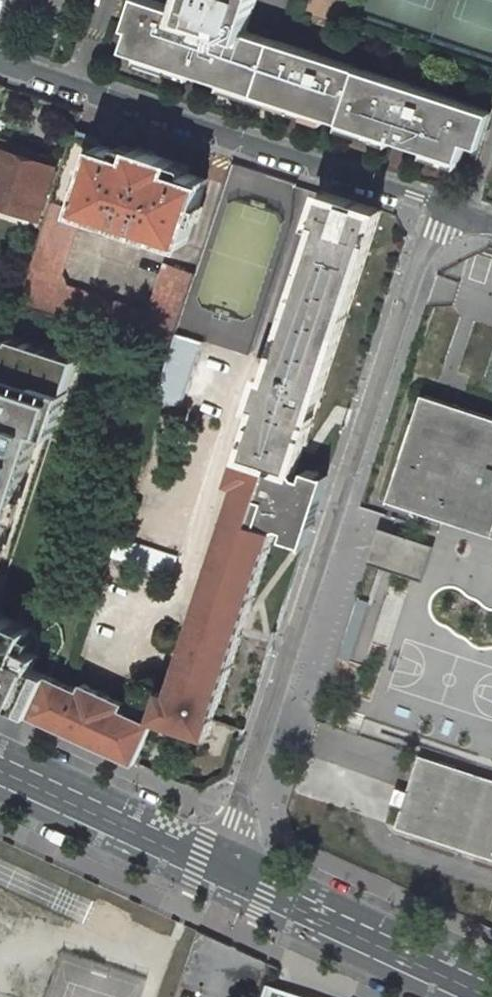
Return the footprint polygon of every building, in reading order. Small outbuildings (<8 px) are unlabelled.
[(65,19),(72,0),(42,0),(39,10),(48,13),(65,19)] [(187,5),(185,11),(153,0),(136,0),(127,27),(132,28),(126,49),(230,83),(334,118),(460,160),(466,142),(479,146),(491,112),(246,31),(256,0),(189,0),(187,5)] [(65,19),(48,13),(42,30),(60,36),(65,19)] [(101,144),(74,135),(53,199),(81,208),(101,144)] [(41,217),(57,167),(25,156),(28,149),(3,141),(0,149),(0,203),(41,217)] [(128,219),(140,223),(139,228),(145,230),(186,243),(207,179),(179,170),(182,163),(137,148),(135,155),(101,144),(81,208),(83,209),(121,221),(127,224),(128,219)] [(153,718),(208,736),(213,720),(243,629),(276,529),(281,527),(287,529),(284,538),(305,545),(328,477),(307,470),(304,477),(298,475),(295,471),(382,210),(326,192),(316,221),(322,223),(272,377),(266,375),(256,404),(241,451),(231,481),(237,483),(168,691),(162,689),(153,718)] [(81,208),(53,199),(19,303),(169,353),(176,333),(195,275),(164,264),(152,302),(141,310),(66,285),(62,273),(83,209),(81,208)] [(204,343),(176,333),(169,353),(154,399),(182,408),(204,343)] [(45,417),(57,421),(77,359),(13,337),(12,340),(0,337),(0,554),(45,417)] [(423,394),(388,499),(491,533),(491,417),(423,394)] [(386,527),(375,560),(429,578),(440,545),(386,527)] [(14,706),(21,692),(37,700),(49,675),(34,668),(39,653),(40,638),(34,627),(0,611),(0,699),(14,706)] [(37,700),(31,714),(136,763),(154,724),(122,709),(125,702),(84,683),(81,690),(61,680),(49,675),(37,700)] [(491,857),(491,778),(420,755),(397,826),(491,857)] [(142,973),(55,949),(41,996),(135,996),(142,973)] [(271,985),(267,996),(307,996),(271,985)]
